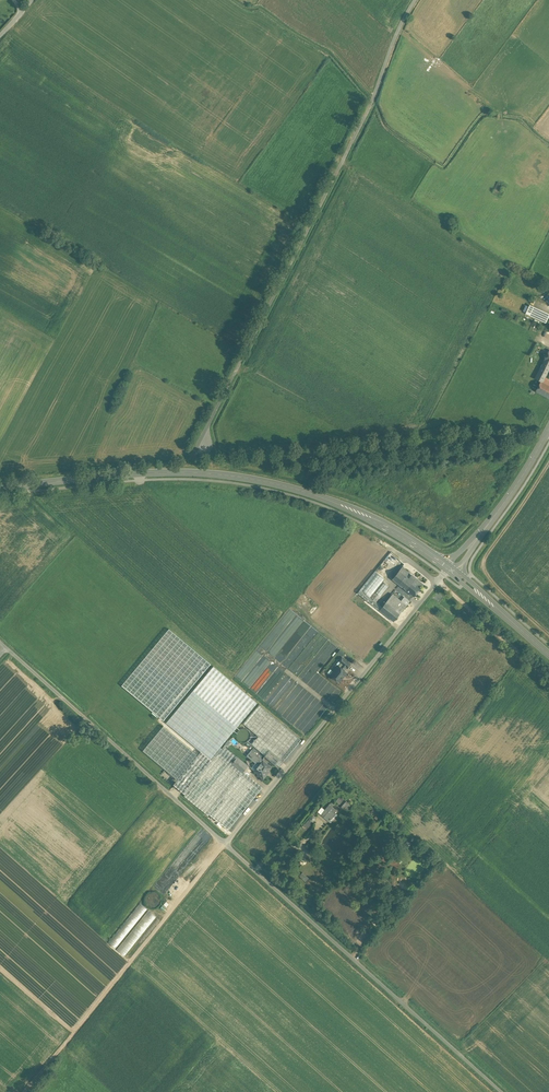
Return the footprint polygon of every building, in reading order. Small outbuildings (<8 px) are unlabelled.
[(546,322),(548,316),(548,312),(530,304),(526,313),(546,322)] [(548,350),(548,349),(536,343),(532,350),(546,356),(548,350)] [(544,360),(543,361),(541,366),(535,378),(541,381),(543,382),(545,377),(548,370),(548,362),(544,360)] [(543,382),(541,381),(535,391),(548,398),(548,385),(543,382)] [(410,579),(413,575),(402,567),(392,579),(403,587),(410,579)] [(382,607),(376,602),(389,586),(383,581),(385,579),(375,571),(357,593),(380,611),(380,610),(382,607)] [(410,579),(403,587),(414,596),(424,584),(413,575),(410,579)] [(382,607),(380,610),(394,621),(410,601),(404,597),(401,601),(393,594),(382,607)] [(211,664),(169,629),(122,686),(164,720),(211,664)] [(256,649),(236,676),(257,692),(277,666),(256,649)] [(343,664),(346,667),(347,668),(350,664),(343,658),(340,662),(343,664)] [(337,680),(339,682),(347,672),(344,670),(346,667),(343,664),(340,667),(338,666),(334,671),(331,675),(333,677),(334,679),(335,680),(337,680)] [(257,703),(213,666),(166,723),(201,751),(210,759),(220,747),(257,703)] [(252,744),(279,767),(302,740),(260,705),(244,724),(259,736),(252,744)] [(286,718),(306,734),(311,728),(302,721),(300,724),(298,723),(300,721),(297,719),(294,717),(293,719),(288,715),(286,718)] [(198,755),(163,726),(143,751),(178,779),(198,755)] [(185,794),(184,796),(209,816),(210,815),(229,830),(263,787),(243,772),(248,765),(224,746),(222,748),(185,794)] [(198,755),(178,779),(174,784),(185,794),(222,748),(220,747),(210,759),(201,751),(198,755)] [(256,763),(259,765),(263,761),(260,759),(261,758),(252,750),(247,755),(256,763)] [(255,771),(264,778),(267,774),(266,773),(271,767),(263,761),(259,765),(255,771)] [(346,811),(351,805),(345,799),(340,805),(346,811)] [(329,805),(321,814),(329,821),(334,815),(335,815),(336,813),(335,812),(336,811),(329,805)] [(303,831),(313,825),(310,820),(300,826),(303,831)] [(161,914),(143,901),(112,941),(129,955),(161,914)]
